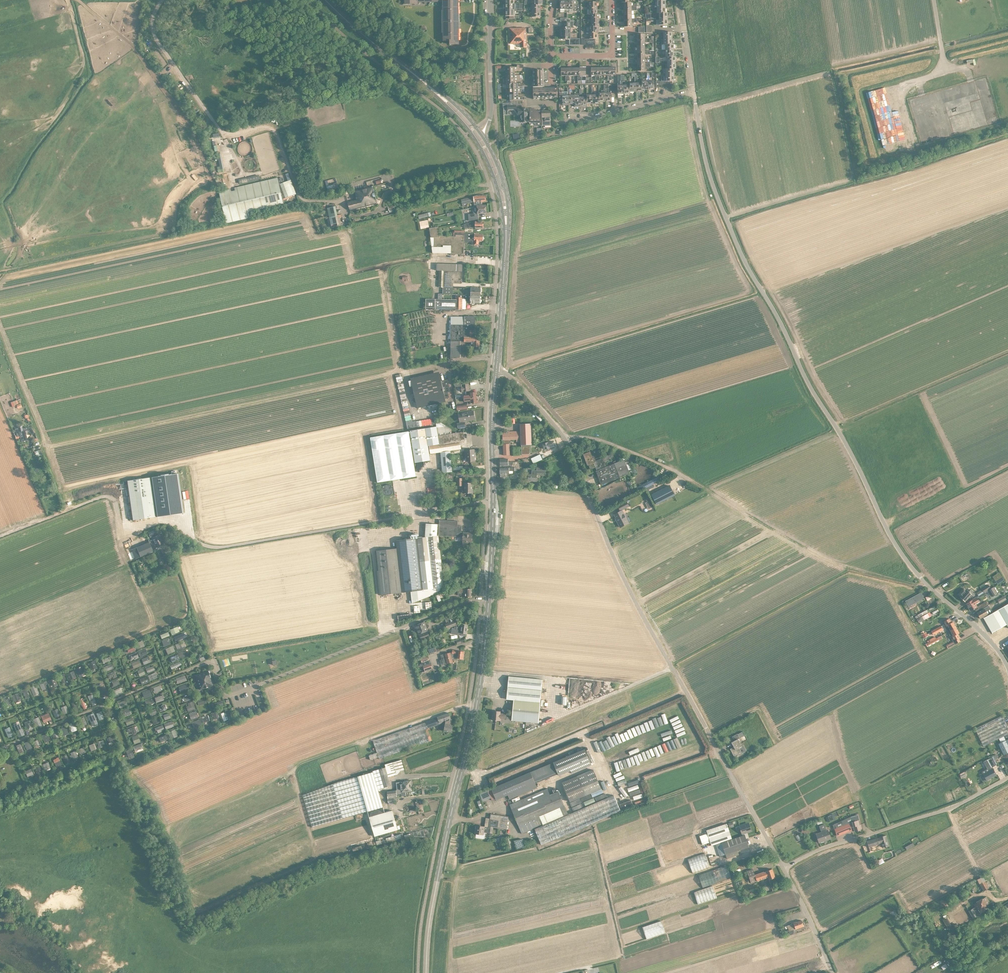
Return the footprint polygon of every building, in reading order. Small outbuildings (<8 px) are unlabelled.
[(404,4),(417,4),(417,2),(440,2),(442,2),(442,40),(449,40),(449,44),(458,44),(458,0),(404,0),(404,4)] [(559,1),(559,6),(556,6),(556,8),(559,8),(559,9),(564,9),(564,12),(566,12),(566,1),(559,1)] [(572,1),(566,1),(566,12),(568,12),(568,8),(572,8),(572,10),(578,10),(578,4),(572,4),(572,1)] [(513,18),(513,16),(513,13),(517,12),(517,10),(517,8),(513,8),(513,9),(505,9),(505,15),(505,16),(508,16),(508,18),(513,18)] [(560,27),(560,33),(569,33),(569,27),(573,27),(573,22),(566,22),(563,22),(563,27),(560,27)] [(525,28),(516,28),(516,26),(514,26),(514,28),(509,29),(509,44),(520,43),(520,48),(526,47),(526,32),(525,32),(525,28)] [(535,33),(535,49),(543,48),(543,33),(535,33)] [(569,33),(560,33),(560,39),(568,39),(568,45),(579,44),(579,39),(569,39),(569,33)] [(531,70),(531,78),(542,78),(542,70),(531,70)] [(622,85),(622,81),(624,81),(624,77),(620,77),(620,80),(619,80),(619,85),(617,85),(614,85),(614,91),(617,91),(617,94),(623,94),(623,85),(622,85)] [(533,86),(533,89),(541,89),(541,87),(542,87),(542,78),(531,78),(532,86),(533,86)] [(557,88),(545,89),(545,99),(557,98),(557,88)] [(541,89),(533,89),(533,99),(545,99),(545,89),(541,89)] [(566,104),(568,104),(568,95),(566,95),(566,91),(562,91),(562,89),(559,89),(559,100),(562,100),(562,104),(562,105),(566,105),(566,104)] [(509,102),(502,102),(502,103),(502,104),(502,105),(507,105),(507,104),(509,104),(509,105),(507,105),(507,107),(506,107),(507,110),(510,110),(514,110),(517,115),(520,115),(520,120),(521,120),(521,122),(528,122),(528,108),(516,108),(516,107),(516,102),(509,103),(509,102)] [(534,108),(529,108),(529,119),(529,122),(533,122),(537,125),(540,125),(540,122),(540,111),(534,111),(534,108)] [(550,125),(550,123),(550,111),(544,111),(544,113),(542,114),(542,125),(550,125)] [(258,174),(238,179),(239,183),(259,179),(258,174)] [(283,203),(282,201),(292,197),(291,195),(296,194),(290,180),(287,181),(279,183),(279,182),(278,182),(277,177),(233,187),(234,190),(230,191),(230,188),(218,191),(225,223),(249,217),(247,211),(283,203)] [(327,185),(325,186),(327,191),(329,190),(333,189),(338,188),(336,182),(331,184),(332,184),(327,185)] [(354,195),(355,199),(347,201),(349,210),(376,203),(372,186),(354,190),(355,195),(354,195)] [(477,195),(473,196),(474,204),(480,204),(480,201),(485,200),(485,194),(477,195)] [(334,203),(326,205),(331,226),(339,225),(337,217),(341,216),(340,214),(336,215),(334,206),(334,203)] [(473,214),(468,214),(468,221),(477,219),(477,212),(483,211),(486,211),(485,205),(483,205),(476,206),(472,207),(473,214)] [(418,221),(420,228),(428,226),(427,219),(418,221)] [(437,226),(429,228),(430,237),(431,247),(432,252),(432,253),(450,254),(463,254),(464,242),(464,239),(464,234),(463,234),(459,234),(457,234),(455,234),(455,236),(453,236),(451,235),(439,235),(437,226)] [(463,232),(463,234),(464,234),(464,239),(470,239),(471,239),(471,242),(471,244),(473,244),(478,244),(478,240),(482,240),(482,237),(482,234),(478,234),(478,233),(474,233),(463,232)] [(438,270),(437,286),(438,287),(442,287),(442,293),(451,294),(452,294),(452,287),(452,283),(461,283),(461,271),(441,270),(438,270)] [(470,286),(470,295),(479,295),(479,291),(480,291),(480,289),(480,287),(475,287),(470,286)] [(455,294),(455,297),(455,309),(458,309),(461,309),(465,309),(465,301),(470,301),(470,303),(474,304),(474,303),(479,303),(479,302),(480,302),(480,299),(479,299),(479,298),(479,295),(470,295),(459,294),(455,294)] [(440,310),(446,310),(449,310),(449,309),(454,309),(455,299),(447,299),(446,299),(425,299),(425,309),(440,309),(440,310)] [(463,324),(450,324),(450,341),(450,358),(460,357),(460,341),(463,341),(463,336),(470,337),(470,333),(470,330),(474,330),(474,316),(463,316),(463,324)] [(450,316),(450,324),(463,324),(463,316),(450,316)] [(479,337),(470,337),(463,336),(463,341),(471,342),(470,344),(471,346),(473,346),(473,350),(478,350),(478,346),(479,346),(479,337)] [(416,376),(410,378),(413,391),(417,408),(425,406),(426,407),(435,406),(434,404),(445,401),(444,398),(448,397),(447,392),(450,391),(447,379),(440,380),(438,371),(416,376)] [(462,384),(460,384),(460,386),(460,391),(462,391),(468,391),(468,383),(467,383),(467,380),(461,382),(462,384)] [(457,413),(459,422),(456,423),(457,427),(465,426),(464,421),(474,419),(473,411),(457,413)] [(417,426),(415,421),(411,421),(411,419),(405,421),(407,428),(417,426)] [(415,476),(410,446),(411,446),(414,462),(429,460),(427,445),(429,445),(430,453),(460,449),(459,440),(464,439),(463,431),(451,433),(451,429),(439,422),(435,423),(436,426),(409,431),(411,441),(409,442),(408,431),(369,437),(377,482),(415,476)] [(530,424),(520,424),(520,431),(520,439),(521,454),(529,454),(530,444),(530,424)] [(16,435),(14,435),(15,439),(20,438),(21,441),(25,440),(27,440),(26,437),(25,434),(25,433),(29,433),(30,435),(33,433),(31,428),(25,427),(21,428),(22,430),(18,431),(18,428),(14,429),(16,435)] [(503,434),(502,434),(502,440),(503,439),(503,444),(502,444),(503,449),(503,455),(509,454),(509,439),(516,439),(520,439),(520,431),(502,432),(503,434)] [(553,446),(552,441),(542,444),(544,449),(553,446)] [(464,457),(465,457),(465,461),(474,460),(474,456),(475,456),(475,453),(474,453),(474,449),(464,450),(464,457)] [(440,452),(442,464),(443,472),(452,470),(449,451),(440,452)] [(590,451),(583,454),(587,464),(588,464),(590,468),(595,466),(596,468),(596,469),(605,465),(604,461),(613,457),(612,453),(602,457),(595,460),(593,455),(592,456),(590,451)] [(540,455),(539,454),(530,458),(533,463),(542,459),(540,455)] [(596,470),(595,470),(600,484),(619,477),(629,473),(627,470),(625,464),(627,464),(627,463),(625,460),(625,459),(614,463),(606,466),(606,465),(605,465),(596,469),(596,470)] [(536,481),(536,473),(545,473),(545,470),(544,470),(544,466),(536,466),(536,470),(531,470),(531,474),(528,474),(527,480),(536,481)] [(514,467),(509,467),(499,467),(499,473),(500,476),(505,476),(505,473),(509,473),(509,470),(515,470),(515,467),(514,467)] [(176,473),(151,477),(157,517),(182,513),(176,473)] [(637,491),(659,480),(663,478),(662,475),(658,477),(657,476),(635,487),(637,491)] [(155,516),(149,477),(126,480),(132,520),(155,516)] [(461,478),(457,478),(457,486),(464,486),(464,493),(468,493),(468,496),(472,496),(472,493),(472,488),(471,488),(471,482),(464,482),(461,482),(461,478)] [(651,494),(656,504),(674,494),(669,485),(651,494)] [(617,506),(619,510),(628,506),(626,501),(617,506)] [(615,518),(620,527),(628,523),(621,510),(614,514),(616,518),(615,518)] [(425,524),(424,537),(438,535),(462,537),(462,545),(467,545),(467,541),(471,541),(472,533),(468,533),(468,532),(461,532),(461,525),(457,525),(457,521),(439,520),(438,525),(429,524),(425,524)] [(147,540),(148,542),(151,549),(155,548),(155,547),(162,544),(159,534),(157,535),(154,528),(147,531),(149,536),(151,535),(152,537),(151,538),(147,540)] [(416,538),(422,589),(410,591),(411,603),(418,600),(440,591),(440,587),(444,587),(438,535),(424,537),(416,538)] [(396,540),(397,549),(376,551),(381,594),(421,589),(416,538),(396,540)] [(151,549),(148,542),(136,547),(131,549),(135,559),(152,552),(151,549)] [(1000,574),(993,578),(997,583),(1003,579),(1000,574)] [(981,589),(976,593),(978,596),(981,593),(983,592),(988,589),(989,588),(988,586),(987,584),(981,588),(981,589)] [(457,589),(457,595),(464,594),(465,597),(471,597),(470,589),(465,589),(465,586),(461,587),(461,589),(457,589)] [(993,587),(988,590),(990,594),(989,595),(990,597),(996,593),(993,587)] [(957,594),(958,595),(960,596),(959,597),(960,597),(960,598),(961,599),(962,599),(964,601),(970,594),(972,596),(974,593),(971,590),(969,592),(966,590),(965,590),(963,588),(957,594)] [(968,601),(966,603),(970,610),(972,609),(973,608),(976,607),(976,606),(975,604),(978,602),(977,600),(976,598),(978,597),(979,597),(985,594),(986,595),(987,596),(989,595),(990,594),(988,590),(988,589),(983,592),(981,593),(978,596),(976,597),(968,601)] [(905,600),(908,606),(923,598),(920,592),(905,600)] [(977,606),(979,609),(987,604),(985,601),(977,606)] [(983,618),(988,626),(990,631),(1005,622),(1007,628),(1007,603),(997,609),(992,612),(983,618)] [(983,608),(976,612),(977,614),(977,615),(976,615),(978,618),(979,617),(979,618),(982,616),(983,618),(992,612),(988,605),(983,608)] [(927,613),(916,618),(918,622),(929,616),(931,615),(929,612),(927,613)] [(448,622),(444,623),(446,628),(458,624),(456,619),(452,620),(450,615),(446,617),(448,622)] [(948,618),(942,622),(943,624),(947,631),(949,630),(952,629),(955,627),(952,621),(951,622),(949,621),(948,618)] [(415,625),(418,632),(421,639),(429,636),(426,628),(427,628),(428,626),(427,625),(426,624),(425,624),(424,622),(415,625)] [(452,628),(451,633),(457,634),(457,632),(466,633),(467,625),(464,625),(459,624),(458,627),(454,626),(454,628),(452,628)] [(942,629),(940,625),(934,628),(930,631),(932,635),(936,633),(942,629)] [(952,641),(946,645),(947,648),(960,641),(958,638),(959,637),(957,633),(959,632),(955,627),(952,629),(949,630),(947,631),(952,641)] [(926,643),(925,644),(926,646),(927,645),(927,646),(941,638),(940,635),(938,636),(937,636),(936,637),(926,643)] [(161,640),(163,646),(170,644),(168,640),(170,639),(169,637),(161,640)] [(141,640),(134,643),(136,649),(144,646),(141,640)] [(179,644),(179,642),(174,644),(177,650),(185,647),(183,642),(179,644)] [(125,648),(127,652),(129,651),(129,652),(135,650),(132,644),(125,647),(125,648)] [(172,645),(165,649),(167,654),(175,651),(172,645)] [(147,653),(146,651),(145,648),(138,651),(140,657),(142,657),(142,655),(147,653)] [(440,654),(443,664),(447,663),(449,662),(452,662),(451,658),(456,659),(457,658),(463,659),(463,651),(457,650),(452,650),(451,652),(450,652),(444,654),(440,654)] [(100,657),(102,663),(110,660),(108,655),(100,657)] [(142,658),(141,658),(143,664),(150,662),(148,656),(142,658)] [(87,663),(90,670),(96,667),(93,660),(87,663)] [(139,660),(135,662),(131,663),(133,668),(140,665),(139,660)] [(81,666),(75,668),(79,677),(84,675),(81,666)] [(138,675),(138,676),(144,674),(142,667),(138,669),(139,669),(136,670),(137,671),(135,672),(137,676),(138,675)] [(194,675),(199,689),(212,685),(209,677),(207,670),(194,675)] [(72,671),(66,674),(68,679),(75,677),(72,671)] [(155,672),(148,675),(150,680),(157,677),(155,672)] [(175,678),(177,683),(185,681),(183,675),(175,678)] [(508,675),(506,699),(513,699),(511,720),(538,722),(542,679),(508,675)] [(145,676),(139,678),(141,684),(148,682),(145,676)] [(54,678),(47,680),(50,687),(57,685),(54,678)] [(111,686),(111,687),(119,684),(118,680),(117,680),(116,679),(111,680),(112,685),(111,686)] [(47,683),(46,681),(45,680),(38,683),(41,690),(43,689),(43,690),(47,689),(45,684),(47,683)] [(178,686),(180,692),(189,690),(187,683),(178,686)] [(35,685),(29,687),(32,695),(38,693),(35,685)] [(22,692),(24,698),(28,696),(25,688),(19,691),(20,693),(22,692)] [(112,690),(115,696),(122,693),(122,691),(120,691),(118,688),(112,690)] [(151,695),(150,692),(149,689),(142,692),(144,698),(151,695)] [(19,699),(21,699),(18,692),(11,695),(13,701),(15,701),(15,702),(19,700),(19,699)] [(91,694),(87,696),(90,704),(91,703),(92,705),(96,704),(91,694)] [(71,703),(75,713),(79,711),(75,701),(71,703)] [(192,701),(187,703),(188,705),(185,706),(187,711),(195,708),(193,704),(193,702),(192,701)] [(121,711),(123,716),(130,714),(128,708),(121,711)] [(157,711),(156,712),(154,708),(148,711),(150,717),(153,715),(153,716),(158,714),(157,711)] [(97,710),(95,711),(98,720),(103,718),(100,711),(98,712),(97,710)] [(197,717),(196,713),(196,712),(196,710),(188,713),(189,716),(190,719),(197,717)] [(504,719),(506,719),(506,714),(500,713),(500,711),(493,710),(492,720),(500,721),(500,719),(504,719)] [(426,721),(428,728),(440,725),(439,729),(451,731),(452,725),(448,724),(449,719),(451,719),(448,712),(437,716),(437,717),(426,721)] [(52,723),(50,717),(48,713),(40,716),(43,722),(48,720),(50,723),(52,723)] [(974,729),(983,746),(998,739),(1003,737),(1007,734),(1007,729),(1001,716),(974,729)] [(38,717),(32,719),(35,726),(38,725),(39,727),(42,726),(38,717)] [(83,717),(78,719),(81,727),(86,725),(83,717)] [(124,720),(126,725),(133,723),(131,717),(124,720)] [(190,722),(193,728),(201,725),(199,719),(190,722)] [(24,722),(27,730),(32,728),(29,720),(24,722)] [(162,723),(164,729),(173,726),(171,720),(162,723)] [(73,721),(68,724),(71,731),(77,729),(73,721)] [(372,740),(379,758),(430,741),(425,722),(372,740)] [(155,730),(156,730),(157,732),(164,730),(161,724),(154,727),(155,730)] [(4,729),(7,737),(13,735),(9,726),(4,729)] [(65,726),(59,728),(61,735),(67,732),(65,726)] [(56,729),(50,731),(51,735),(52,735),(54,738),(58,736),(57,733),(58,733),(56,729)] [(169,738),(177,735),(174,729),(167,732),(169,738)] [(41,735),(44,742),(50,740),(47,732),(41,735)] [(157,736),(160,742),(167,739),(164,733),(157,736)] [(1003,737),(998,739),(1000,742),(998,743),(1003,754),(1007,752),(1007,738),(1005,740),(1003,737)] [(741,745),(738,739),(731,742),(733,746),(730,749),(733,755),(740,751),(741,753),(745,750),(742,745),(741,745)] [(23,742),(26,750),(31,748),(30,744),(31,743),(30,740),(23,742)] [(86,745),(89,751),(96,748),(93,742),(86,745)] [(132,746),(135,752),(142,749),(139,742),(132,746)] [(14,746),(17,754),(23,751),(20,743),(14,746)] [(133,755),(132,752),(130,748),(125,751),(128,758),(133,755)] [(590,764),(583,749),(553,762),(558,775),(570,770),(571,773),(590,764)] [(70,754),(69,755),(70,757),(71,757),(72,760),(78,757),(75,750),(70,753),(70,754)] [(991,756),(987,759),(991,766),(995,764),(991,756)] [(56,758),(52,760),(55,767),(59,766),(60,768),(62,767),(58,757),(55,758),(56,758)] [(395,774),(397,774),(399,771),(403,769),(400,759),(392,762),(384,764),(385,767),(372,771),(377,789),(390,785),(388,777),(395,774)] [(985,772),(982,773),(984,777),(986,780),(996,775),(994,771),(992,768),(991,766),(987,759),(983,761),(987,768),(984,770),(985,772)] [(561,782),(569,801),(600,788),(592,769),(561,782)] [(302,794),(311,827),(367,811),(374,836),(397,829),(391,810),(384,812),(372,772),(302,794)] [(491,788),(487,790),(490,798),(491,800),(495,798),(496,799),(507,794),(509,799),(536,787),(530,772),(491,788)] [(395,790),(387,791),(387,793),(387,796),(387,798),(388,798),(393,798),(396,797),(396,795),(396,794),(401,794),(401,796),(405,795),(405,791),(409,791),(412,791),(411,785),(411,780),(396,782),(396,787),(397,789),(396,789),(395,790)] [(542,790),(509,804),(521,833),(542,824),(567,814),(557,791),(549,794),(544,796),(542,790)] [(613,794),(534,828),(541,844),(549,840),(549,842),(591,824),(591,823),(620,810),(613,794)] [(630,799),(619,804),(621,809),(632,805),(630,799)] [(484,824),(484,826),(475,824),(473,833),(475,834),(475,837),(484,838),(484,834),(484,832),(489,833),(490,827),(505,829),(507,816),(490,813),(489,818),(485,817),(484,824)] [(848,823),(850,828),(853,827),(854,831),(857,830),(857,831),(862,830),(860,824),(859,825),(858,820),(859,820),(858,814),(851,816),(852,821),(848,823)] [(738,825),(741,834),(751,830),(748,822),(738,825)] [(707,833),(699,835),(702,844),(710,841),(711,845),(715,844),(719,856),(725,854),(726,858),(738,854),(737,850),(748,847),(745,838),(744,834),(742,835),(731,839),(726,823),(706,830),(706,831),(707,833)] [(837,835),(845,831),(843,825),(834,828),(837,835)] [(815,833),(817,837),(818,842),(830,838),(827,829),(815,833)] [(875,838),(866,840),(868,847),(877,844),(880,843),(881,847),(884,846),(885,846),(889,845),(885,835),(878,837),(875,838)] [(522,839),(513,841),(517,849),(525,846),(522,839)] [(747,870),(749,877),(750,883),(765,878),(763,871),(754,874),(752,868),(747,870)] [(771,869),(765,871),(768,879),(774,877),(771,869)] [(984,890),(989,887),(985,880),(980,884),(984,890)] [(987,909),(985,905),(989,902),(985,896),(978,900),(977,898),(975,900),(976,901),(973,903),(974,906),(969,910),(973,917),(979,914),(987,909)] [(958,926),(956,923),(951,926),(946,918),(943,919),(950,930),(952,928),(953,929),(958,926)] [(793,929),(803,926),(801,920),(796,922),(795,921),(791,923),(791,924),(787,925),(788,929),(785,931),(786,935),(794,933),(793,929)]
